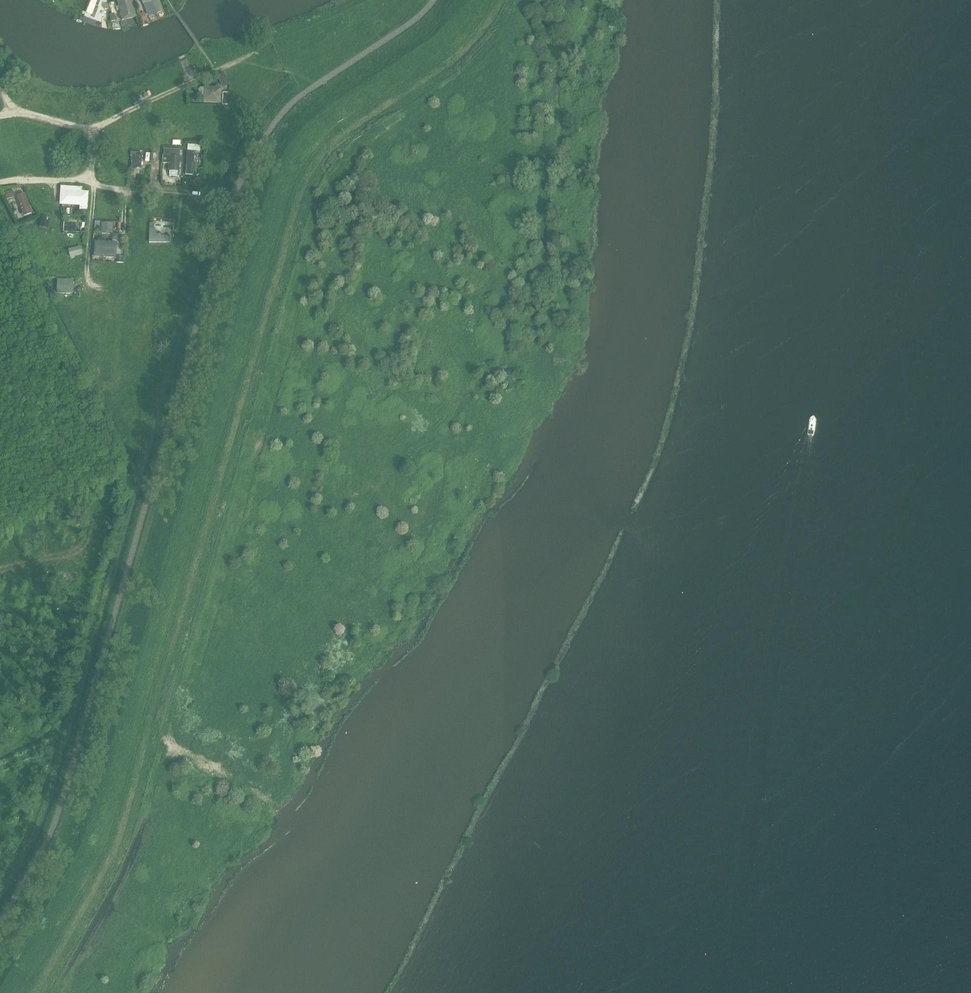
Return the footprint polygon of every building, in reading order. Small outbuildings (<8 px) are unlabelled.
[(86,14),(92,17),(98,0),(91,0),(86,14)] [(117,1),(122,20),(136,17),(132,0),(121,0),(117,1)] [(143,4),(144,4),(148,15),(163,10),(159,0),(141,0),(143,4)] [(144,13),(138,14),(140,22),(146,20),(144,13)] [(221,88),(203,87),(203,103),(220,104),(221,88)] [(180,150),(163,149),(163,163),(168,164),(168,171),(178,172),(180,150)] [(142,153),(130,152),(130,156),(132,156),(131,169),(136,170),(136,168),(140,168),(142,153)] [(194,153),(187,152),(185,174),(193,175),(194,153)] [(199,177),(193,181),(196,186),(202,183),(199,177)] [(82,187),(60,186),(59,205),(80,206),(79,210),(87,210),(88,192),(82,192),(82,187)] [(12,190),(5,193),(7,199),(15,196),(12,190)] [(25,193),(21,194),(16,196),(21,210),(23,216),(32,214),(25,193)] [(39,226),(48,229),(50,219),(41,217),(39,226)] [(102,223),(102,233),(114,234),(114,223),(102,223)] [(154,224),(149,224),(149,243),(170,243),(170,236),(161,236),(161,234),(156,234),(156,231),(154,231),(154,224)] [(116,242),(94,241),(93,257),(115,258),(116,242)] [(82,254),(80,246),(68,249),(70,257),(82,254)] [(152,263),(162,264),(163,255),(162,255),(162,248),(153,247),(152,263)] [(73,280),(57,280),(56,293),(73,294),(73,280)]
